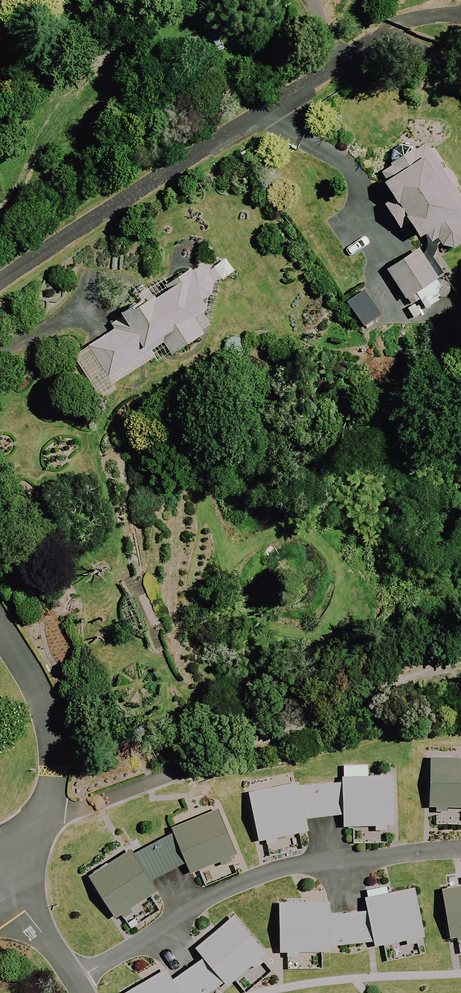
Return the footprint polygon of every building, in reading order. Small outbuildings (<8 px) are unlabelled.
[(426,235),(432,229),(451,252),(460,244),(460,188),(449,173),(422,140),(375,179),(396,206),(383,217),(398,236),(408,227),(419,240),(426,235)] [(438,278),(418,249),(385,271),(405,300),(438,278)] [(210,278),(204,269),(156,300),(153,296),(114,320),(118,328),(73,356),(101,400),(117,390),(114,385),(154,359),(158,365),(204,335),(194,319),(224,300),(210,278)] [(448,299),(442,285),(419,295),(425,309),(448,299)] [(422,766),(421,816),(460,817),(460,767),(422,766)] [(388,836),(385,785),(339,787),(339,794),(295,798),(294,792),(245,802),(255,851),(302,842),(301,832),(339,828),(340,839),(388,836)] [(227,866),(206,819),(164,838),(166,845),(127,864),(124,859),(81,886),(109,928),(149,903),(144,893),(178,876),(184,886),(227,866)] [(446,951),(460,948),(460,895),(436,900),(446,951)] [(274,913),(276,965),(322,963),(322,956),(366,953),(367,959),(417,950),(408,900),(361,909),(361,919),(323,923),(322,911),(274,913)] [(260,968),(228,930),(191,960),(197,969),(165,991),(159,981),(140,992),(230,992),(260,968)]
